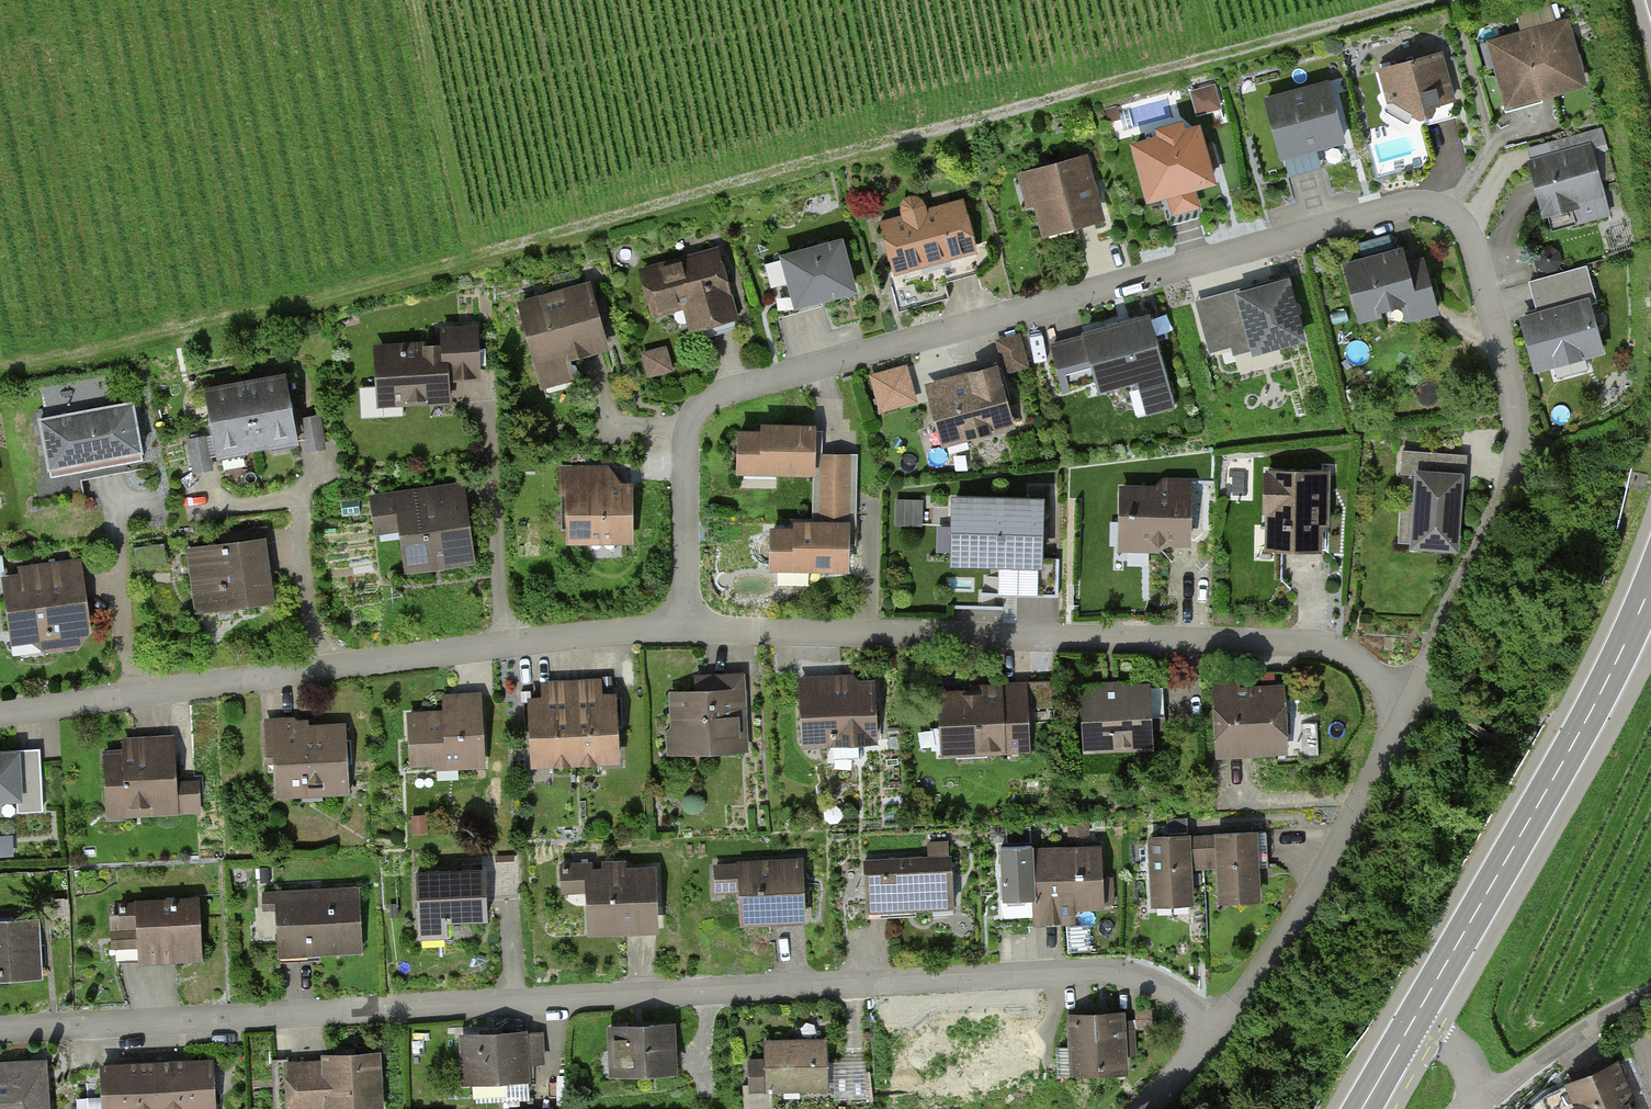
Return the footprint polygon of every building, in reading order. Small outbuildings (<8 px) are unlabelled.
[(1565,25),(1493,44),(1507,94),(1537,86),(1539,94),(1581,83),(1565,25)] [(1439,53),(1381,70),(1390,101),(1394,100),(1413,111),(1414,115),(1422,118),(1455,109),(1439,53)] [(1327,84),(1267,100),(1282,157),(1343,140),(1327,84)] [(1213,88),(1194,93),(1199,112),(1218,107),(1213,88)] [(1162,139),(1136,146),(1150,197),(1211,181),(1197,129),(1183,133),(1181,125),(1159,131),(1162,139)] [(1554,158),(1533,164),(1547,212),(1573,205),(1577,221),(1606,213),(1588,149),(1586,150),(1582,135),(1550,144),(1554,158)] [(1083,162),(1032,176),(1046,227),(1097,213),(1083,162)] [(906,218),(883,225),(895,271),(975,249),(963,203),(925,213),(922,204),(921,201),(918,199),(915,198),(911,198),(907,200),(905,202),(903,206),(903,209),(906,218)] [(840,244),(786,259),(798,304),(852,289),(840,244)] [(716,253),(644,272),(655,311),(694,301),(701,325),(733,316),(716,253)] [(1402,255),(1347,270),(1359,315),(1432,296),(1425,272),(1408,276),(1402,255)] [(1586,266),(1530,282),(1538,309),(1526,313),(1528,319),(1525,319),(1538,367),(1600,350),(1587,304),(1596,302),(1586,266)] [(1287,283),(1242,295),(1256,349),(1301,337),(1287,283)] [(546,299),(521,306),(544,386),(575,378),(569,355),(606,345),(591,291),(547,303),(546,299)] [(1220,301),(1198,308),(1211,352),(1233,346),(1220,301)] [(1172,405),(1148,318),(1084,336),(1085,339),(1052,348),(1063,390),(1096,381),(1098,389),(1139,378),(1148,412),(1172,405)] [(402,387),(403,400),(449,397),(446,362),(478,360),(475,328),(442,330),(443,346),(380,350),(382,388),(402,387)] [(1017,337),(999,342),(1006,371),(1025,366),(1017,337)] [(666,348),(644,354),(650,375),(671,370),(666,348)] [(909,358),(870,369),(882,409),(921,397),(909,358)] [(974,384),(931,395),(944,442),(1011,424),(996,368),(971,375),(974,384)] [(283,379),(246,385),(257,447),(270,444),(275,437),(292,434),(289,412),(292,408),(291,402),(286,399),(283,379)] [(246,385),(209,392),(212,413),(209,417),(210,423),(215,426),(219,448),(237,444),(244,449),(257,447),(246,385)] [(132,403),(40,420),(51,478),(143,461),(132,403)] [(318,415),(302,418),(306,439),(308,451),(316,450),(324,448),(318,415)] [(739,469),(813,470),(814,455),(814,429),(763,428),(763,435),(740,435),(739,469)] [(205,436),(189,439),(194,472),(202,470),(211,469),(209,457),(205,436)] [(1445,476),(1447,454),(1403,451),(1402,473),(1420,474),(1414,545),(1454,548),(1460,477),(1445,476)] [(858,456),(814,455),(813,470),(812,525),(847,526),(847,548),(856,548),(858,456)] [(608,467),(559,468),(560,491),(572,491),(573,538),(631,537),(630,488),(608,488),(608,467)] [(1324,500),(1325,473),(1271,472),(1271,475),(1266,475),(1265,509),(1271,509),(1271,525),(1283,525),(1283,548),(1326,549),(1327,503),(1324,500)] [(1157,488),(1122,488),(1122,519),(1130,527),(1130,539),(1148,540),(1159,550),(1168,540),(1189,540),(1189,490),(1170,491),(1164,485),(1167,482),(1165,480),(1157,488)] [(457,488),(373,499),(375,518),(402,515),(408,568),(467,560),(457,488)] [(898,522),(923,521),(922,495),(896,497),(898,522)] [(1042,503),(954,501),(952,558),(1018,560),(1017,593),(1058,594),(1059,558),(1040,558),(1042,503)] [(812,525),(795,525),(795,532),(773,531),(772,566),(846,568),(847,548),(847,526),(812,525)] [(225,547),(190,552),(198,608),(269,598),(260,531),(224,536),(225,547)] [(32,587),(7,590),(12,630),(36,627),(47,636),(49,647),(73,645),(82,634),(79,611),(84,606),(82,590),(76,591),(75,581),(66,582),(64,564),(30,568),(32,587)] [(743,742),(740,677),(716,678),(717,692),(674,694),(676,734),(689,734),(690,744),(743,742)] [(831,680),(801,681),(804,744),(833,742),(834,759),(859,758),(859,742),(875,741),(873,685),(831,687),(831,680)] [(1050,682),(1032,683),(1033,704),(1051,704),(1050,682)] [(602,760),(601,743),(616,742),(614,697),(590,698),(589,683),(572,684),(576,761),(602,760)] [(958,749),(958,757),(988,755),(987,750),(1027,748),(1024,683),(998,684),(999,693),(942,695),(944,728),(954,727),(955,749),(958,749)] [(549,762),(576,761),(572,684),(553,685),(554,700),(530,701),(532,748),(548,747),(549,762)] [(1162,687),(1086,691),(1089,748),(1148,744),(1147,719),(1164,718),(1162,687)] [(1275,689),(1217,692),(1221,752),(1236,751),(1278,749),(1277,730),(1286,730),(1290,724),(1290,713),(1284,708),(1276,708),(1275,689)] [(483,763),(480,697),(457,698),(457,713),(409,716),(411,760),(458,757),(459,764),(483,763)] [(293,722),(266,724),(268,759),(275,759),(276,786),(281,790),(323,788),(323,791),(347,789),(344,728),(311,729),(308,733),(297,734),(297,725),(293,722)] [(104,755),(107,801),(125,800),(126,812),(198,808),(197,782),(175,783),(172,738),(148,740),(148,755),(142,756),(137,760),(130,754),(104,755)] [(0,756),(0,800),(18,800),(18,811),(42,810),(39,762),(16,763),(16,755),(0,756)] [(1220,837),(1204,837),(1205,867),(1220,866),(1221,891),(1257,889),(1256,867),(1268,867),(1268,850),(1267,832),(1220,834),(1220,837)] [(1186,836),(1152,837),(1154,894),(1190,892),(1189,868),(1205,867),(1204,837),(1186,838),(1186,836)] [(929,858),(864,861),(867,910),(953,906),(951,857),(948,858),(947,844),(928,845),(929,858)] [(1032,846),(1001,847),(1004,901),(1034,899),(1032,851),(1032,846)] [(1100,848),(1032,851),(1034,899),(1035,920),(1072,919),(1071,906),(1102,905),(1101,902),(1113,902),(1112,877),(1101,878),(1100,848)] [(799,863),(716,867),(717,890),(742,889),(744,921),(802,918),(799,863)] [(589,865),(563,866),(564,891),(589,890),(591,930),(626,928),(626,921),(656,920),(653,870),(624,872),(624,864),(605,865),(605,873),(589,874),(589,865)] [(484,871),(417,873),(419,921),(486,918),(484,871)] [(277,892),(264,892),(264,907),(278,907),(280,952),(361,948),(358,890),(277,895),(277,892)] [(200,955),(198,901),(120,905),(121,930),(139,929),(140,958),(200,955)] [(0,922),(0,978),(40,976),(37,920),(0,922)] [(1119,1017),(1074,1019),(1076,1069),(1118,1067),(1117,1054),(1120,1054),(1119,1017)] [(671,1023),(611,1027),(614,1074),(674,1071),(671,1023)] [(541,1031),(463,1035),(466,1082),(478,1082),(479,1098),(528,1096),(526,1061),(543,1061),(541,1031)] [(765,1061),(749,1062),(750,1088),(828,1086),(827,1041),(765,1043),(765,1061)] [(289,1065),(291,1103),(329,1101),(330,1108),(379,1108),(376,1053),(326,1056),(326,1063),(289,1065)] [(868,1058),(836,1060),(838,1093),(870,1091),(868,1058)] [(157,1065),(159,1108),(214,1108),(211,1062),(157,1065)] [(0,1066),(0,1108),(45,1108),(42,1064),(0,1066)] [(103,1068),(105,1108),(159,1108),(157,1065),(103,1068)] [(1615,1065),(1572,1083),(1582,1108),(1633,1108),(1615,1065)]
